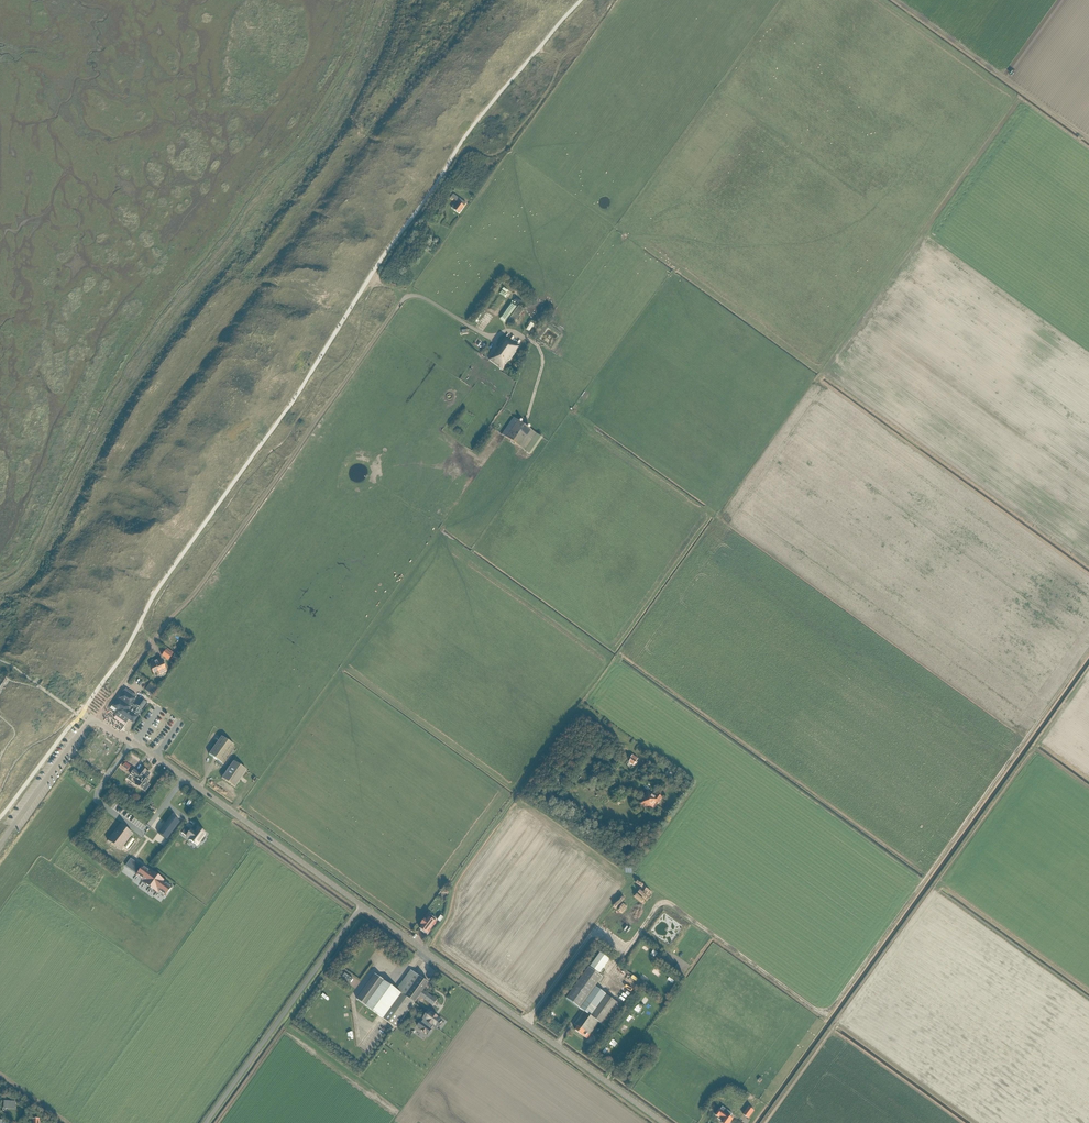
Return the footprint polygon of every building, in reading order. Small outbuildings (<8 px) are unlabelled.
[(466,205),(456,197),(453,195),(450,199),(453,201),(454,200),(456,202),(451,208),(459,214),(466,205)] [(519,307),(509,321),(514,325),(524,311),(519,307)] [(496,351),(489,361),(503,371),(520,347),(506,338),(499,347),(500,349),(498,352),(496,351)] [(514,419),(502,436),(524,452),(531,457),(543,439),(536,435),(535,434),(514,419)] [(165,651),(161,656),(168,661),(174,653),(168,649),(166,652),(165,651)] [(160,658),(149,663),(153,673),(158,671),(160,675),(167,672),(164,666),(166,665),(164,662),(163,663),(160,658)] [(157,690),(155,689),(152,687),(148,692),(153,696),(157,690)] [(112,706),(110,709),(115,712),(114,714),(116,715),(115,716),(126,724),(128,720),(132,723),(140,711),(131,705),(137,697),(126,689),(113,707),(112,706)] [(140,700),(136,706),(141,710),(146,703),(140,700)] [(221,737),(209,755),(221,763),(234,746),(221,737)] [(636,764),(638,763),(637,762),(635,760),(636,758),(633,756),(631,758),(632,759),(629,763),(634,766),(635,763),(636,764)] [(127,771),(131,767),(126,763),(125,764),(123,762),(120,764),(123,766),(122,767),(127,771)] [(233,762),(221,778),(235,788),(247,771),(233,762)] [(134,770),(130,775),(139,782),(136,785),(142,790),(145,792),(150,786),(147,784),(149,781),(146,778),(149,773),(142,768),(138,774),(134,770)] [(641,801),(639,804),(644,807),(643,808),(647,811),(647,810),(652,813),(662,798),(658,796),(657,797),(649,792),(650,790),(646,787),(645,790),(648,792),(643,798),(640,796),(638,799),(641,801)] [(171,816),(158,834),(167,840),(180,822),(171,816)] [(186,827),(182,834),(190,840),(190,841),(197,846),(201,841),(203,843),(205,839),(203,837),(206,834),(198,829),(195,833),(186,827)] [(103,838),(97,847),(104,852),(111,843),(110,843),(103,838)] [(104,852),(103,854),(110,859),(118,848),(111,843),(110,843),(111,843),(104,852)] [(118,848),(110,859),(117,864),(118,863),(125,854),(125,853),(118,848)] [(125,854),(118,863),(125,868),(126,867),(131,860),(132,859),(125,854)] [(131,860),(126,867),(138,875),(143,868),(131,860)] [(138,875),(137,876),(144,881),(151,872),(143,867),(143,868),(138,875)] [(144,881),(143,883),(150,888),(158,877),(151,872),(144,881)] [(158,877),(150,888),(157,893),(158,892),(165,883),(165,882),(158,877)] [(165,883),(158,892),(166,897),(172,888),(165,883)] [(434,922),(436,919),(430,915),(428,918),(426,920),(425,919),(420,926),(421,927),(419,929),(421,930),(420,931),(425,934),(425,933),(427,935),(435,923),(434,922)] [(600,953),(590,968),(598,974),(609,960),(600,953)] [(586,1031),(591,1035),(596,1028),(599,1023),(602,1025),(617,1004),(598,990),(595,988),(602,978),(589,968),(566,999),(583,1011),(584,1012),(574,1025),(585,1033),(586,1031)] [(375,975),(356,1000),(384,1019),(396,1028),(414,1004),(414,1003),(419,996),(425,1000),(422,1005),(426,1008),(428,1004),(440,1013),(445,1005),(440,1001),(439,1003),(423,991),(428,984),(410,971),(396,990),(375,975)] [(345,974),(343,977),(351,983),(353,979),(345,974)] [(421,1022),(418,1027),(422,1030),(426,1034),(427,1033),(428,1034),(432,1030),(430,1029),(432,1025),(437,1028),(442,1021),(438,1018),(438,1017),(434,1014),(433,1015),(429,1011),(424,1018),(424,1019),(422,1023),(421,1022)] [(586,1031),(585,1033),(577,1027),(575,1031),(583,1037),(583,1036),(587,1039),(591,1035),(586,1031)] [(596,1028),(591,1035),(595,1037),(599,1030),(596,1028)] [(715,1115),(719,1117),(718,1119),(722,1122),(730,1122),(732,1119),(729,1117),(732,1114),(722,1107),(720,1110),(719,1110),(715,1115)] [(748,1107),(743,1115),(748,1118),(754,1111),(748,1107)]
